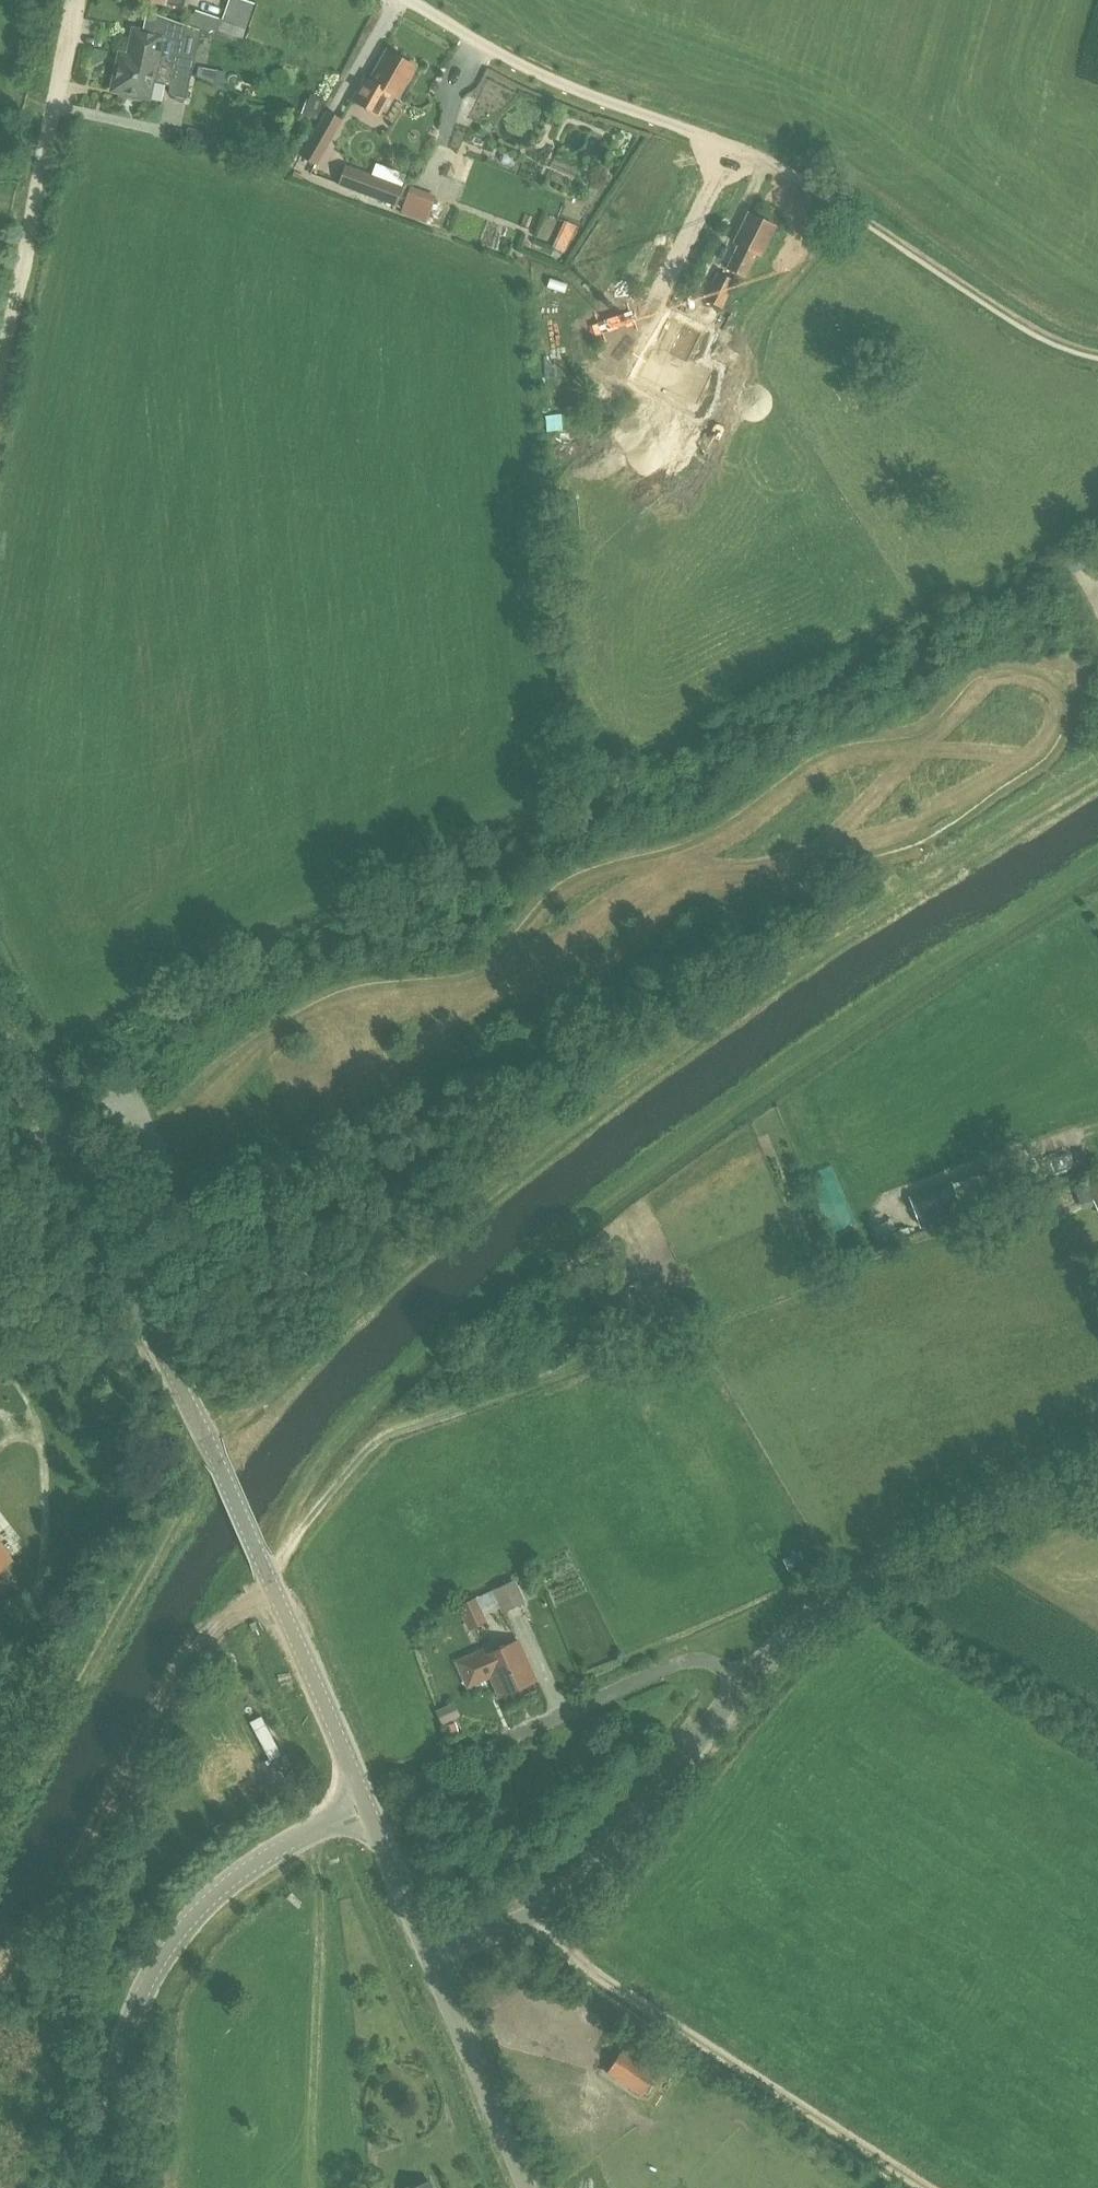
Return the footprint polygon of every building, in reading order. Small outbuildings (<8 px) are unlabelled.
[(239,44),(255,5),(240,0),(230,0),(223,19),(195,11),(190,28),(239,44)] [(133,29),(128,54),(119,53),(111,90),(118,92),(122,95),(138,98),(142,97),(149,98),(152,81),(170,85),(169,91),(173,96),(175,101),(183,102),(186,99),(191,73),(195,57),(178,54),(159,50),(162,35),(133,29)] [(397,97),(415,66),(387,50),(369,80),(364,77),(351,99),(378,115),(391,94),(397,97)] [(342,120),(327,111),(301,157),(316,165),(342,120)] [(384,161),(380,172),(408,182),(412,171),(384,161)] [(401,195),(369,183),(372,176),(345,166),(339,184),(397,206),(401,195)] [(413,190),(408,214),(437,220),(442,197),(413,190)] [(761,255),(775,226),(748,212),(733,242),(739,244),(727,269),(745,277),(756,253),(761,255)] [(562,247),(576,252),(586,224),(572,219),(562,247)] [(736,281),(716,272),(703,299),(722,309),(736,281)] [(720,343),(689,325),(674,317),(663,338),(668,342),(665,347),(705,369),(720,343)] [(115,1143),(113,1137),(112,1137),(106,1139),(106,1140),(109,1145),(109,1146),(115,1143)] [(961,1209),(953,1189),(912,1204),(920,1224),(961,1209)] [(11,1559),(0,1545),(0,1568),(11,1559)] [(789,1571),(806,1564),(801,1552),(784,1558),(789,1571)] [(501,1613),(525,1601),(515,1578),(491,1590),(501,1613)] [(472,1600),(457,1606),(467,1633),(483,1627),(472,1600)] [(500,1696),(536,1680),(518,1640),(492,1651),(490,1646),(457,1661),(468,1686),(491,1675),(500,1696)] [(660,2068),(667,2055),(644,2042),(636,2053),(660,2068)] [(657,2072),(622,2049),(607,2072),(641,2095),(657,2072)]
